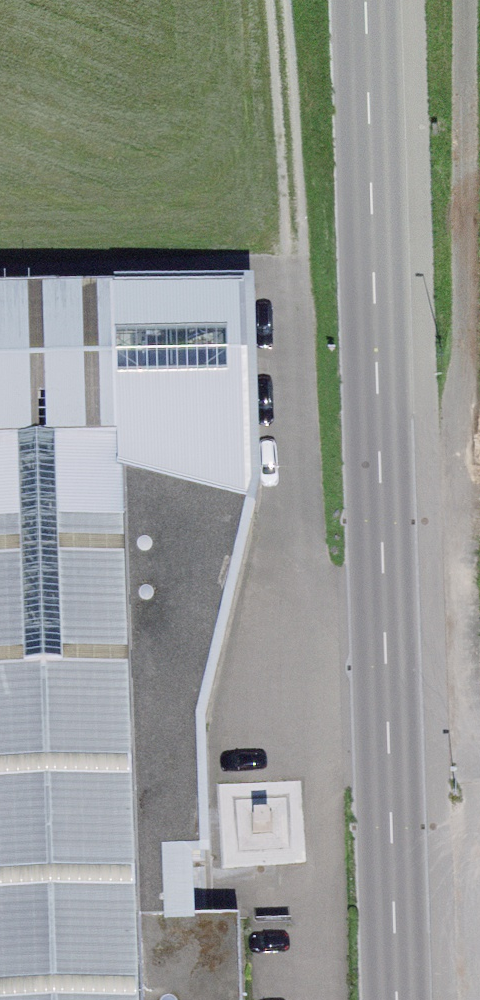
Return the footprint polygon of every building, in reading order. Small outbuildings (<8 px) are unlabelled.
[(232,930),(194,931),(189,730),(242,516),(236,303),(0,309),(0,999),(234,999),(232,930)]
